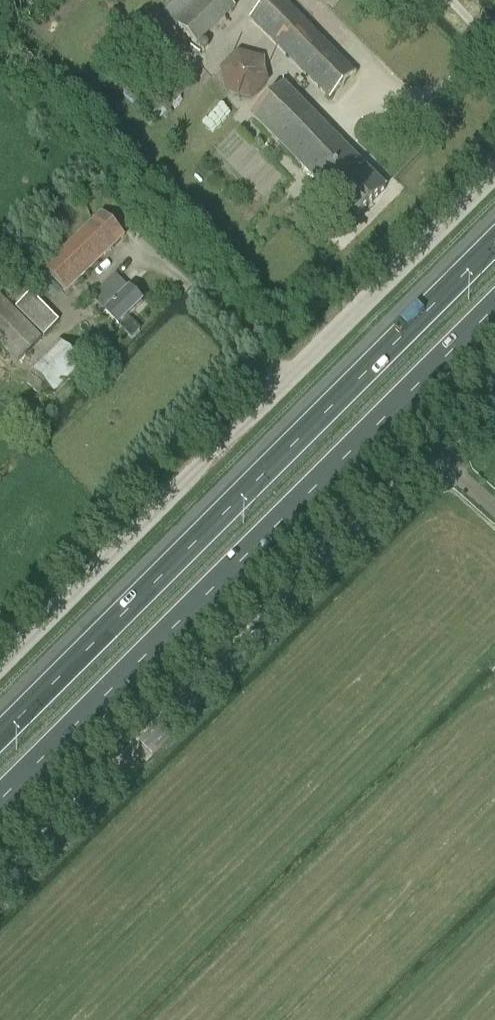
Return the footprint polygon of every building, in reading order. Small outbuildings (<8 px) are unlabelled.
[(235,8),(228,0),(176,0),(164,13),(197,46),(235,8)] [(251,20),(330,99),(355,73),(282,0),(271,0),(251,20)] [(387,187),(285,83),(251,117),(352,221),(387,187)] [(125,236),(103,213),(44,270),(66,293),(125,236)] [(115,276),(92,299),(98,305),(93,311),(100,317),(105,312),(130,338),(132,339),(139,332),(138,330),(127,319),(143,304),(129,290),(126,293),(122,289),(125,286),(115,276)] [(44,337),(60,321),(30,293),(15,308),(44,337)] [(18,363),(43,338),(0,295),(0,344),(18,363)] [(30,371),(54,395),(83,366),(59,342),(30,371)]
